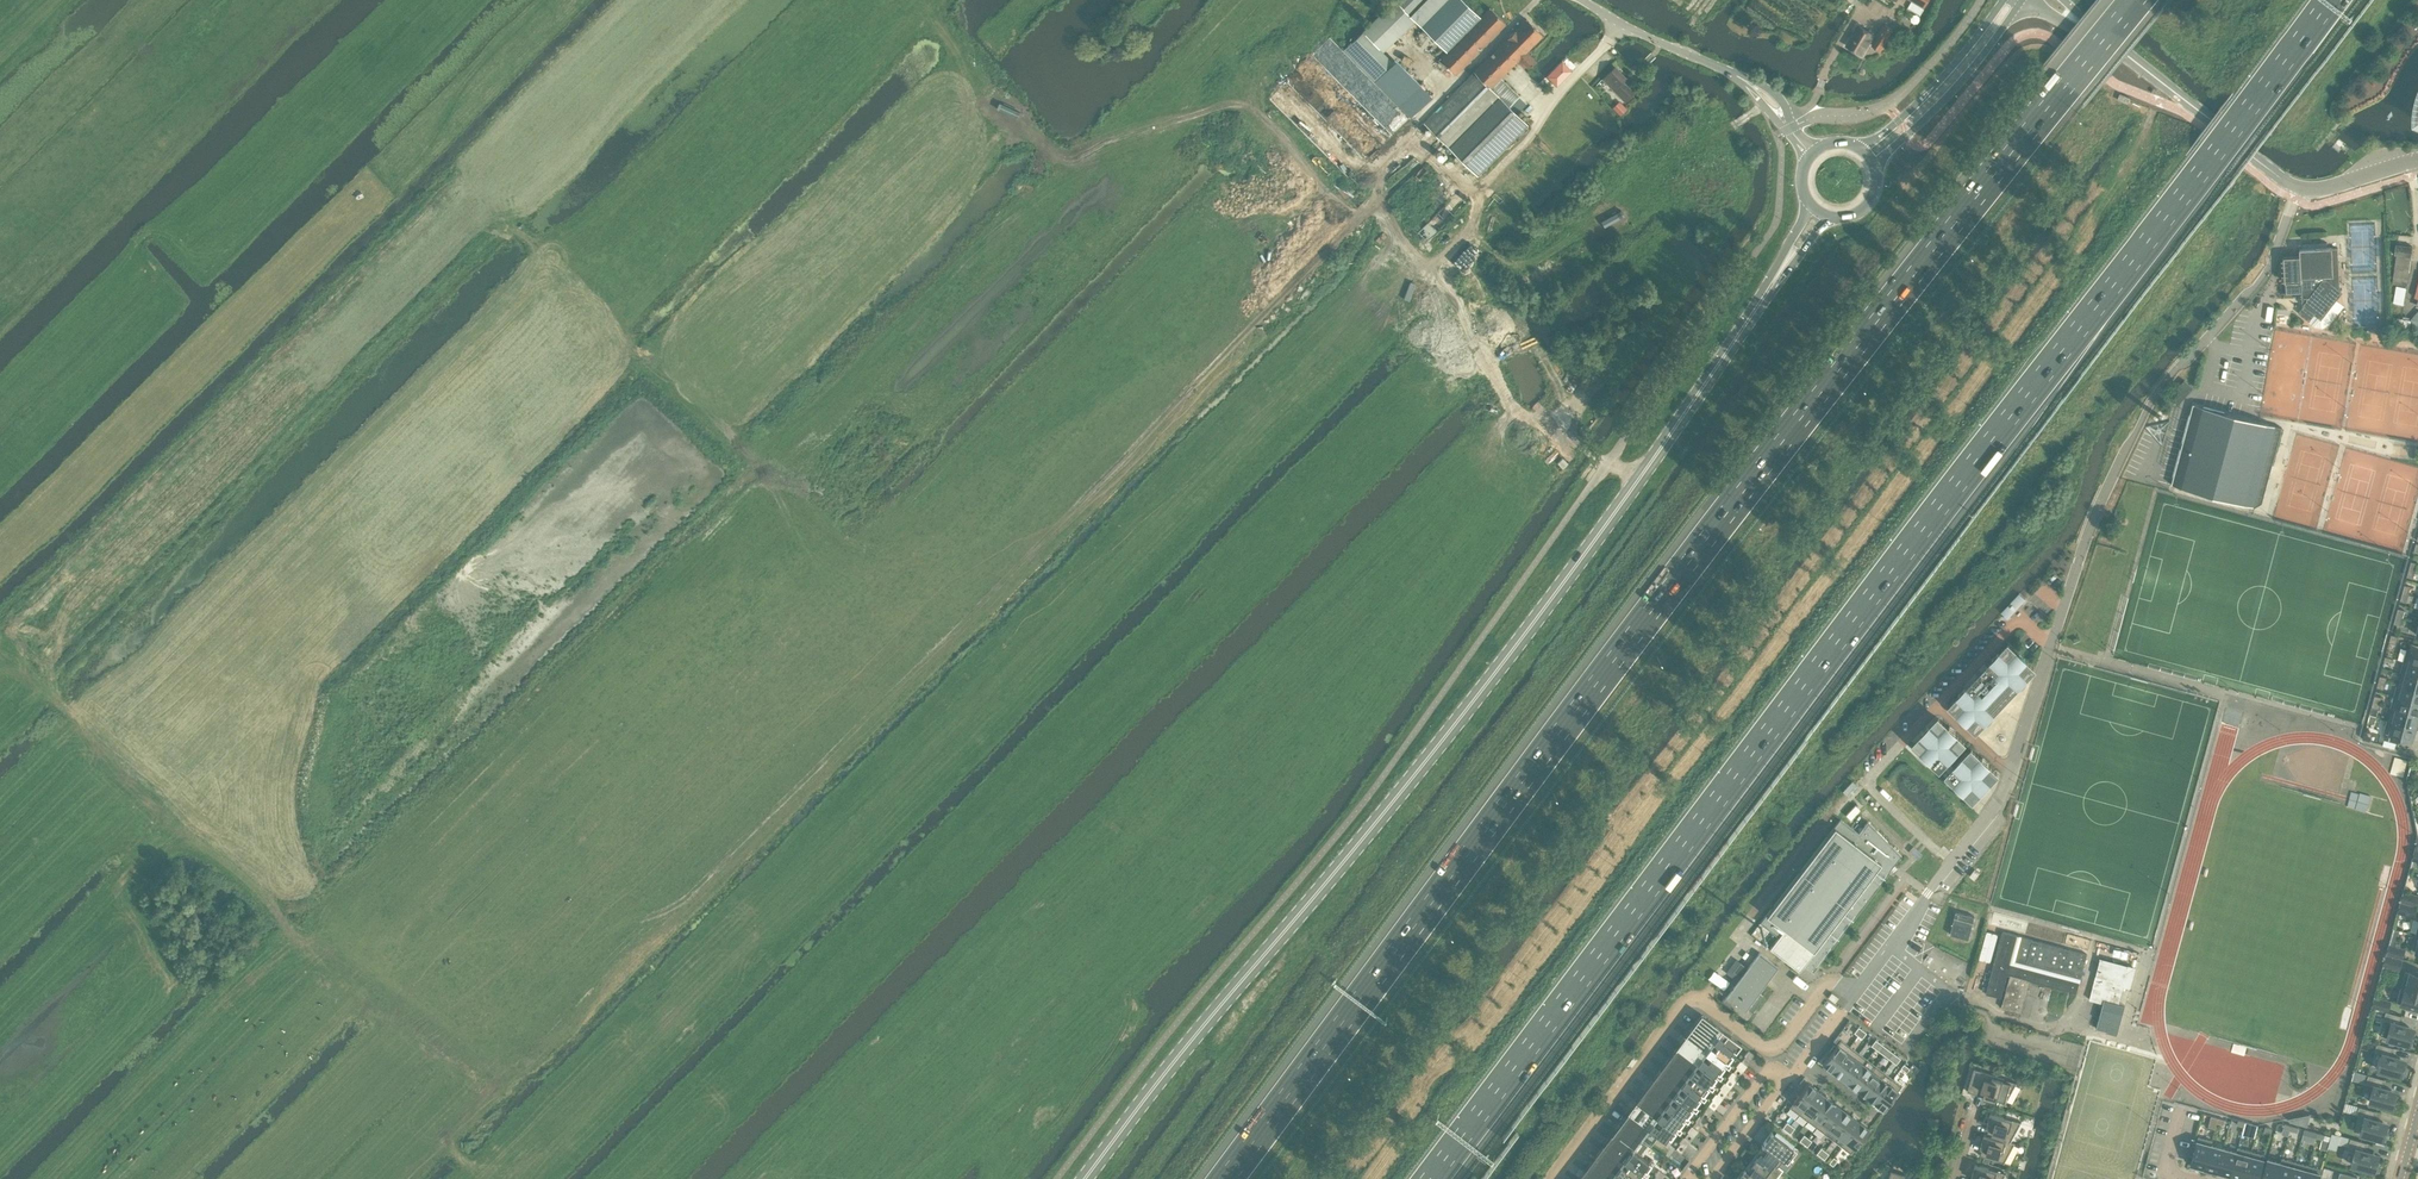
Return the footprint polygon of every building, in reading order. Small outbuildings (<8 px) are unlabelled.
[(1416,19),(1421,25),(1421,26),(1446,51),(1480,17),(1462,0),(1396,0),(1416,19)] [(1456,74),(1506,23),(1489,7),(1439,58),(1456,74)] [(1528,68),(1536,61),(1526,51),(1542,35),(1526,18),(1473,72),(1474,72),(1424,123),(1476,174),(1526,123),(1509,106),(1519,96),(1500,78),(1517,61),(1524,68),(1526,66),(1528,68)] [(1881,50),(1893,29),(1885,24),(1877,37),(1874,35),(1874,34),(1859,25),(1847,45),(1862,55),(1870,41),(1873,43),(1872,45),(1881,50)] [(1356,38),(1343,51),(1373,81),(1386,68),(1356,38)] [(1546,76),(1554,83),(1556,86),(1572,70),(1566,64),(1564,63),(1562,60),(1546,76)] [(1625,101),(1634,92),(1622,80),(1625,77),(1615,66),(1602,79),(1625,101)] [(2118,97),(2116,103),(2127,107),(2129,102),(2118,97)] [(1621,103),(1614,109),(1620,115),(1626,109),(1621,103)] [(2411,256),(2413,246),(2396,244),(2394,254),(2411,256)] [(2300,256),(2284,257),(2285,282),(2286,282),(2286,293),(2302,292),(2302,303),(2304,304),(2298,312),(2309,320),(2315,313),(2321,317),(2334,301),(2330,298),(2338,289),(2340,286),(2338,248),(2332,248),(2332,246),(2299,248),(2300,256)] [(2407,285),(2411,258),(2396,257),(2393,283),(2407,285)] [(2404,304),(2407,287),(2397,286),(2394,302),(2404,304)] [(2290,324),(2292,310),(2277,308),(2276,323),(2290,324)] [(2379,328),(2378,333),(2381,337),(2385,338),(2387,329),(2379,328)] [(2178,404),(2193,387),(2184,379),(2170,396),(2178,404)] [(2193,403),(2171,484),(2254,506),(2262,502),(2270,472),(2272,472),(2274,464),(2272,464),(2282,427),(2193,403)] [(2415,570),(2417,563),(2411,561),(2409,569),(2415,570)] [(2413,578),(2415,570),(2409,569),(2407,576),(2413,578)] [(2409,594),(2411,586),(2404,584),(2402,592),(2409,594)] [(2406,601),(2409,594),(2402,592),(2400,600),(2406,601)] [(2402,617),(2404,609),(2398,608),(2396,616),(2402,617)] [(2400,625),(2402,617),(2396,616),(2394,623),(2400,625)] [(2396,643),(2398,635),(2391,633),(2389,641),(2396,643)] [(2411,642),(2409,649),(2407,648),(2404,661),(2417,665),(2417,644),(2411,642)] [(2018,653),(2008,643),(1999,653),(1998,652),(1992,658),(1993,659),(1965,689),(1964,688),(1958,694),(1960,695),(1950,705),(1960,714),(1959,716),(1965,721),(1966,720),(1976,730),(1986,720),(1987,721),(1993,715),(1991,714),(2001,703),(2000,702),(2002,701),(2003,702),(2004,701),(2005,701),(2005,700),(2006,700),(2007,699),(2007,698),(2007,697),(2008,696),(2007,695),(2009,693),(2010,694),(2019,684),(2020,685),(2026,679),(2025,678),(2034,668),(2024,658),(2025,657),(2019,652),(2018,653)] [(2404,661),(2400,672),(2417,677),(2417,665),(2404,661)] [(2400,672),(2397,684),(2417,690),(2417,677),(2400,672)] [(2384,689),(2386,681),(2378,679),(2376,687),(2384,689)] [(2397,684),(2394,696),(2417,702),(2417,690),(2397,684)] [(2379,705),(2382,696),(2374,694),(2372,703),(2379,705)] [(2394,696),(2390,707),(2417,715),(2417,702),(2394,696)] [(2417,718),(2417,715),(2390,707),(2387,719),(2415,727),(2417,718)] [(1948,727),(1938,717),(1929,727),(1928,726),(1922,732),(1923,733),(1914,743),(1924,753),(1923,754),(1929,760),(1930,759),(1940,768),(1964,742),(1954,732),(1955,731),(1950,726),(1948,727)] [(2412,739),(2415,727),(2387,719),(2384,731),(2386,732),(2384,739),(2398,742),(2400,736),(2412,739)] [(2370,740),(2372,732),(2364,730),(2362,738),(2370,740)] [(1982,758),(1971,749),(1947,775),(1957,784),(1956,785),(1962,791),(1963,790),(1973,799),(1982,789),(1984,790),(1989,784),(1988,783),(1998,773),(1988,764),(1989,763),(1983,757),(1982,758)] [(1855,805),(1846,814),(1851,819),(1860,810),(1855,805)] [(1858,832),(1850,827),(1840,818),(1760,923),(1778,937),(1769,948),(1799,971),(1803,964),(1812,971),(1890,870),(1889,870),(1901,855),(1867,820),(1858,832)] [(1912,846),(1908,851),(1916,858),(1917,859),(1921,854),(1921,853),(1918,851),(1916,849),(1912,846)] [(1974,879),(1979,872),(1975,869),(1970,875),(1974,879)] [(2417,902),(2417,895),(2404,891),(2401,901),(2417,906),(2417,902)] [(2414,916),(2417,906),(2401,901),(2398,912),(2414,916)] [(1969,938),(1975,916),(1956,911),(1950,933),(1969,938)] [(1991,931),(1984,957),(1991,958),(1997,933),(1991,931)] [(2007,974),(2010,975),(2030,980),(2077,992),(2081,978),(2087,953),(2034,939),(2021,936),(2003,931),(1993,967),(2008,971),(2007,973),(2007,974)] [(2402,959),(2405,949),(2389,944),(2386,954),(2402,959)] [(1778,967),(1759,952),(1747,967),(1740,961),(1732,971),(1740,977),(1721,1000),(1748,1021),(1751,1016),(1751,1015),(1751,1014),(1751,1013),(1752,1012),(1762,995),(1758,992),(1778,967)] [(2400,969),(2402,959),(2386,954),(2383,965),(2400,969)] [(2090,998),(2098,1001),(2103,1002),(2104,1002),(2105,999),(2118,1003),(2118,1002),(2123,985),(2130,987),(2135,966),(2101,957),(2090,998)] [(2008,971),(1993,967),(1986,993),(2001,997),(2007,974),(2008,971)] [(2405,971),(2401,987),(2417,991),(2417,972),(2416,972),(2416,974),(2405,971)] [(2021,1012),(2030,980),(2010,975),(2002,1007),(2021,1012)] [(2401,987),(2397,1002),(2407,1005),(2406,1008),(2417,1011),(2417,1008),(2417,991),(2401,987)] [(1834,1002),(1838,997),(1831,992),(1828,997),(1834,1002)] [(2388,1010),(2391,1001),(2375,996),(2372,1006),(2388,1010)] [(2102,1008),(2097,1027),(2103,1029),(2102,1031),(2106,1032),(2107,1030),(2117,1033),(2125,1004),(2118,1002),(2118,1003),(2105,999),(2104,1002),(2103,1002),(2102,1008)] [(2412,1045),(2416,1031),(2408,1029),(2409,1026),(2400,1023),(2402,1015),(2386,1011),(2383,1020),(2391,1022),(2387,1037),(2400,1041),(2399,1042),(2412,1045)] [(1713,1040),(1721,1029),(1720,1028),(1721,1028),(1701,1014),(1693,1025),(1713,1040)] [(1705,1051),(1709,1045),(1713,1040),(1693,1025),(1685,1036),(1705,1051)] [(1858,1035),(1862,1029),(1858,1026),(1854,1032),(1858,1035)] [(1721,1029),(1713,1040),(1719,1045),(1729,1052),(1732,1049),(1735,1051),(1741,1044),(1721,1029)] [(1862,1038),(1866,1032),(1862,1029),(1858,1035),(1862,1038)] [(1685,1036),(1677,1047),(1697,1062),(1701,1057),(1705,1051),(1685,1036)] [(1831,1070),(1850,1046),(1841,1039),(1835,1046),(1833,1045),(1829,1051),(1831,1052),(1822,1063),(1831,1070)] [(1875,1048),(1879,1042),(1875,1039),(1871,1045),(1875,1048)] [(1879,1051),(1883,1045),(1879,1042),(1875,1048),(1879,1051)] [(2403,1077),(2407,1063),(2399,1061),(2400,1058),(2391,1055),(2393,1047),(2377,1042),(2374,1051),(2383,1054),(2378,1069),(2391,1073),(2391,1074),(2403,1077)] [(1705,1051),(1710,1055),(1721,1063),(1724,1060),(1727,1062),(1733,1054),(1729,1052),(1719,1045),(1715,1050),(1709,1045),(1705,1051)] [(1840,1077),(1858,1052),(1850,1046),(1831,1070),(1840,1077)] [(1688,1073),(1692,1067),(1697,1062),(1677,1047),(1668,1058),(1688,1073)] [(1749,1058),(1753,1053),(1748,1049),(1744,1055),(1749,1058)] [(1848,1083),(1867,1059),(1858,1052),(1840,1077),(1848,1083)] [(1892,1061),(1896,1055),(1892,1052),(1888,1058),(1892,1061)] [(1697,1062),(1703,1066),(1713,1074),(1716,1070),(1719,1073),(1724,1065),(1721,1063),(1710,1055),(1707,1061),(1701,1057),(1697,1062)] [(1896,1064),(1900,1058),(1896,1055),(1892,1061),(1896,1064)] [(1668,1058),(1660,1069),(1680,1084),(1684,1078),(1688,1073),(1668,1058)] [(1857,1090),(1875,1065),(1867,1059),(1848,1083),(1852,1086),(1851,1088),(1855,1091),(1856,1089),(1857,1090)] [(1741,1069),(1745,1064),(1740,1060),(1736,1066),(1741,1069)] [(1906,1072),(1909,1068),(1903,1063),(1900,1067),(1906,1072)] [(1865,1096),(1884,1072),(1875,1065),(1857,1090),(1865,1096)] [(1688,1073),(1694,1077),(1705,1085),(1707,1081),(1711,1084),(1716,1076),(1713,1074),(1703,1066),(1699,1072),(1692,1067),(1688,1073)] [(2006,1102),(2017,1082),(2004,1078),(2004,1077),(1974,1068),(1967,1091),(1984,1095),(1983,1098),(1997,1102),(1997,1100),(2006,1102)] [(1672,1094),(1676,1089),(1680,1084),(1660,1069),(1652,1079),(1672,1094)] [(1732,1080),(1737,1075),(1732,1071),(1728,1077),(1732,1080)] [(1874,1103),(1892,1078),(1884,1072),(1865,1096),(1874,1103)] [(2394,1109),(2398,1095),(2390,1093),(2391,1089),(2382,1087),(2384,1079),(2368,1074),(2366,1083),(2374,1085),(2369,1101),(2382,1104),(2382,1105),(2394,1109)] [(1680,1084),(1686,1088),(1697,1096),(1699,1092),(1702,1095),(1708,1087),(1705,1085),(1694,1077),(1691,1083),(1684,1078),(1680,1084)] [(1893,1099),(1898,1093),(1896,1092),(1901,1085),(1892,1078),(1874,1103),(1883,1109),(1892,1098),(1893,1099)] [(1652,1079),(1644,1090),(1664,1105),(1668,1100),(1672,1094),(1652,1079)] [(1724,1091),(1728,1086),(1724,1082),(1719,1087),(1724,1091)] [(1799,1113),(1817,1089),(1808,1082),(1799,1095),(1797,1093),(1792,1099),(1794,1101),(1790,1107),(1799,1113)] [(1700,1098),(1697,1096),(1686,1088),(1682,1093),(1676,1089),(1672,1094),(1678,1099),(1688,1107),(1689,1106),(1691,1103),(1694,1105),(1700,1098)] [(1821,1092),(1817,1089),(1799,1113),(1807,1120),(1826,1096),(1825,1095),(1827,1094),(1822,1090),(1821,1092)] [(1644,1090),(1636,1101),(1656,1116),(1660,1111),(1664,1105),(1644,1090)] [(1716,1102),(1720,1096),(1715,1093),(1711,1098),(1716,1102)] [(1816,1126),(1834,1102),(1826,1096),(1807,1120),(1816,1126)] [(1664,1105),(1670,1110),(1680,1117),(1683,1114),(1686,1116),(1692,1109),(1689,1106),(1688,1107),(1678,1099),(1675,1104),(1668,1100),(1664,1105)] [(1648,1127),(1652,1121),(1656,1116),(1636,1101),(1628,1112),(1648,1127)] [(1824,1133),(1843,1109),(1834,1102),(1816,1126),(1824,1133)] [(1708,1113),(1712,1107),(1707,1104),(1703,1109),(1708,1113)] [(2386,1141),(2389,1127),(2382,1124),(2383,1121),(2372,1118),(2375,1110),(2358,1106),(2356,1115),(2359,1116),(2355,1131),(2373,1136),(2373,1137),(2386,1141)] [(1833,1139),(1851,1115),(1843,1109),(1824,1133),(1833,1139)] [(1656,1116),(1662,1120),(1672,1128),(1675,1125),(1678,1127),(1684,1120),(1680,1117),(1670,1110),(1666,1115),(1660,1111),(1656,1116)] [(1640,1138),(1647,1128),(1648,1127),(1628,1112),(1619,1123),(1640,1138)] [(1990,1112),(1986,1126),(1988,1127),(1986,1134),(2011,1141),(2021,1122),(1990,1112)] [(2289,1118),(2289,1121),(2307,1126),(2310,1114),(2310,1113),(2289,1118)] [(1700,1124),(1704,1118),(1699,1115),(1695,1120),(1700,1124)] [(1841,1146),(1860,1121),(1851,1115),(1833,1139),(1841,1146)] [(1675,1130),(1672,1128),(1662,1120),(1658,1126),(1652,1121),(1648,1127),(1647,1128),(1662,1139),(1662,1138),(1664,1140),(1667,1136),(1670,1138),(1675,1130)] [(1857,1148),(1861,1142),(1860,1140),(1869,1128),(1860,1121),(1841,1146),(1850,1152),(1855,1146),(1857,1148)] [(1786,1130),(1790,1124),(1787,1122),(1782,1127),(1786,1130)] [(1631,1149),(1632,1149),(1640,1138),(1619,1123),(1611,1134),(1631,1149)] [(1790,1133),(1794,1128),(1790,1124),(1786,1130),(1790,1133)] [(1691,1135),(1696,1129),(1691,1126),(1687,1131),(1691,1135)] [(1796,1150),(1771,1132),(1772,1132),(1771,1131),(1761,1144),(1762,1145),(1767,1148),(1762,1154),(1777,1166),(1777,1165),(1783,1158),(1788,1161),(1796,1150)] [(2331,1132),(2330,1136),(2327,1146),(2336,1149),(2337,1144),(2339,1135),(2331,1132)] [(1984,1133),(1980,1147),(1982,1148),(1980,1155),(1984,1156),(1983,1161),(1989,1163),(1990,1158),(2004,1162),(2003,1162),(2004,1163),(2015,1142),(2011,1141),(1986,1134),(1984,1133)] [(1623,1160),(1631,1149),(1611,1134),(1603,1145),(1623,1160)] [(1803,1143),(1807,1137),(1804,1134),(1799,1140),(1803,1143)] [(2211,1144),(2212,1140),(2198,1136),(2196,1143),(2194,1142),(2192,1151),(2194,1151),(2191,1164),(2197,1166),(2196,1167),(2204,1169),(2211,1144)] [(1683,1146),(1687,1140),(1683,1137),(1679,1142),(1683,1146)] [(1807,1146),(1811,1140),(1807,1137),(1803,1143),(1807,1146)] [(2377,1172),(2381,1158),(2373,1156),(2374,1153),(2364,1150),(2366,1142),(2350,1138),(2348,1147),(2356,1149),(2352,1164),(2365,1168),(2364,1169),(2377,1172)] [(2212,1170),(2217,1171),(2224,1148),(2211,1144),(2204,1169),(2211,1171),(2212,1170)] [(1603,1145),(1595,1155),(1615,1171),(1619,1165),(1623,1160),(1603,1145)] [(1820,1156),(1825,1150),(1821,1147),(1816,1153),(1820,1156)] [(2238,1177),(2244,1178),(2251,1151),(2238,1147),(2236,1151),(2237,1152),(2230,1176),(2238,1178),(2238,1177)] [(2237,1152),(2236,1151),(2224,1148),(2217,1171),(2223,1173),(2223,1174),(2230,1176),(2237,1152)] [(1623,1160),(1629,1164),(1639,1172),(1640,1172),(1642,1168),(1645,1170),(1651,1163),(1632,1149),(1631,1149),(1623,1160)] [(1824,1159),(1828,1153),(1825,1150),(1820,1156),(1824,1159)] [(2251,1151),(2244,1178),(2246,1178),(2258,1178),(2265,1154),(2251,1151)] [(1762,1154),(1760,1152),(1755,1158),(1754,1156),(1750,1161),(1752,1163),(1751,1165),(1753,1166),(1749,1172),(1749,1173),(1757,1178),(1767,1178),(1769,1176),(1773,1178),(1774,1178),(1782,1169),(1777,1165),(1777,1166),(1762,1154)] [(1595,1155),(1587,1166),(1604,1178),(1609,1178),(1611,1176),(1615,1171),(1595,1155)] [(1833,1166),(1833,1165),(1837,1160),(1833,1157),(1829,1163),(1833,1166)] [(2295,1161),(2282,1158),(2281,1162),(2276,1178),(2291,1178),(2295,1161)] [(2281,1162),(2267,1159),(2262,1178),(2276,1178),(2281,1162)] [(2307,1169),(2308,1170),(2309,1165),(2295,1161),(2291,1178),(2305,1178),(2307,1169)] [(1629,1164),(1626,1169),(1619,1165),(1615,1171),(1621,1175),(1626,1178),(1639,1178),(1643,1174),(1640,1172),(1639,1172),(1629,1164)] [(2006,1173),(1975,1164),(1971,1178),(1973,1178),(2003,1178),(2006,1173)] [(2309,1165),(2308,1170),(2307,1169),(2305,1178),(2319,1178),(2322,1169),(2309,1165)] [(1587,1166),(1579,1177),(1581,1178),(1604,1178),(1587,1166)] [(1749,1173),(1749,1172),(1744,1168),(1743,1168),(1735,1178),(1757,1178),(1749,1173)] [(1659,1178),(1663,1172),(1658,1169),(1654,1174),(1659,1178)] [(1906,1175),(1890,1170),(1887,1178),(1905,1178),(1906,1175)]
